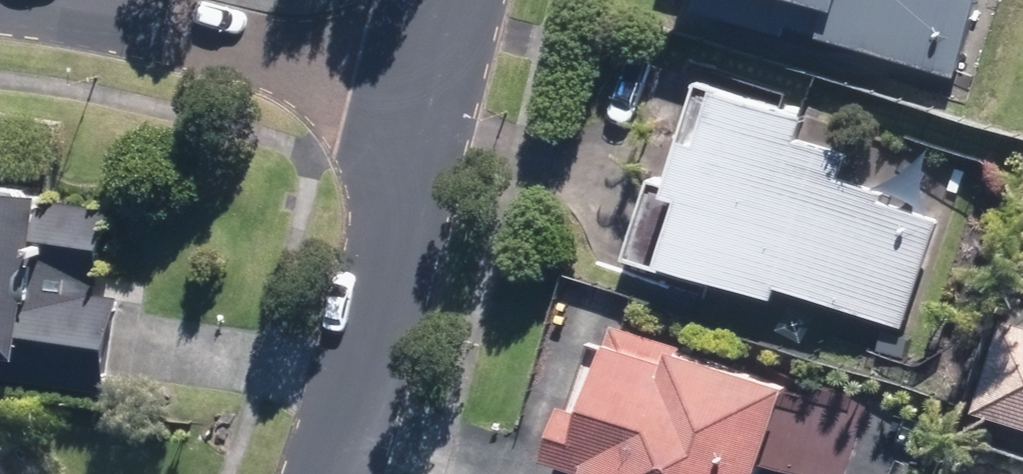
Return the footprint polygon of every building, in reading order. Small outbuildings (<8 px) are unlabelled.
[(807,27),(948,71),(970,0),(816,0),(807,27)] [(894,322),(930,214),(870,194),(873,185),(828,171),(835,148),(782,129),(790,104),(700,74),(700,77),(688,74),(672,125),(668,124),(652,174),(641,171),(615,250),(697,278),(700,270),(762,290),(765,278),(894,322)] [(0,189),(0,388),(3,389),(5,374),(120,390),(133,295),(111,293),(113,281),(114,281),(125,206),(0,189)] [(993,312),(964,406),(1022,424),(1022,321),(993,312)] [(772,374),(605,318),(600,333),(594,331),(572,399),(551,391),(533,446),(569,458),(564,473),(739,473),(772,374)] [(815,381),(792,372),(781,404),(803,412),(815,381)] [(0,434),(0,473),(24,473),(0,434)]
